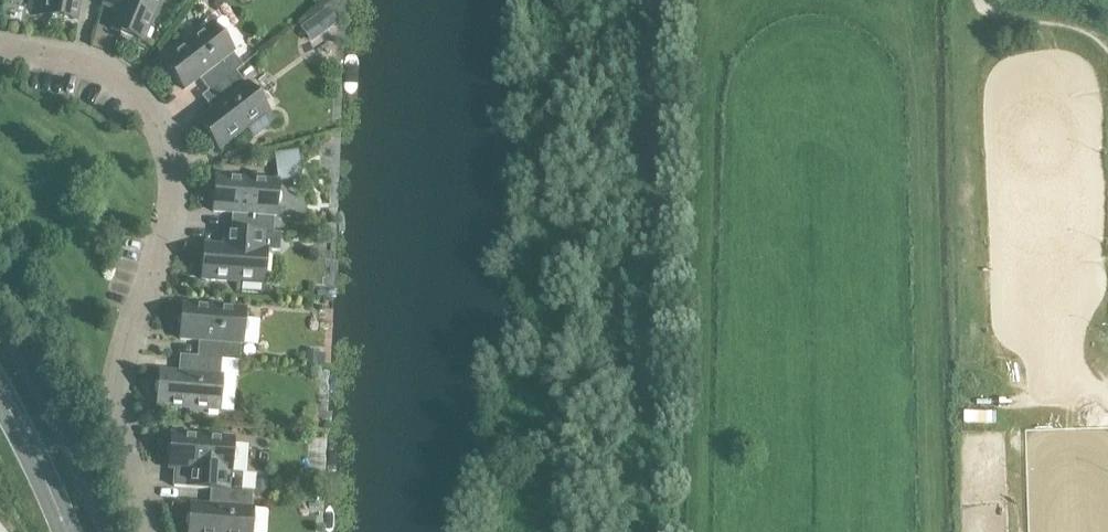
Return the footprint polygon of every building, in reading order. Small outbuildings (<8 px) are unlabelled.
[(34,15),(77,22),(81,0),(36,0),(34,15)] [(102,6),(118,13),(111,30),(144,43),(161,0),(104,0),(102,6)] [(301,29),(308,39),(337,19),(329,9),(301,29)] [(209,92),(236,73),(243,68),(233,54),(234,53),(212,25),(163,63),(185,91),(199,79),(209,92)] [(246,86),(236,73),(209,92),(202,98),(212,111),(198,123),(219,150),(247,129),(253,137),(274,120),(247,85),(246,86)] [(278,181),(302,177),(298,150),(275,153),(278,181)] [(276,217),(278,182),(216,178),(214,213),(232,214),(231,230),(266,234),(273,234),(274,217),(276,217)] [(281,235),(273,234),(266,234),(231,230),(225,230),(224,247),(205,245),(204,281),(238,283),(237,293),(264,295),(266,251),(280,252),(281,235)] [(183,305),(180,340),(198,342),(197,358),(221,360),(240,362),(241,362),(245,310),(183,305)] [(319,352),(308,352),(308,366),(318,366),(319,352)] [(160,372),(158,407),(219,412),(222,377),(220,377),(221,360),(197,358),(180,356),(179,374),(160,372)] [(966,424),(993,424),(993,413),(966,413),(966,424)] [(172,435),(169,470),(175,470),(174,487),(210,490),(242,492),(243,474),(231,473),(233,439),(172,435)] [(189,531),(253,531),(254,510),(252,510),(253,492),(242,492),(210,490),(209,506),(202,506),(191,505),(189,531)]
